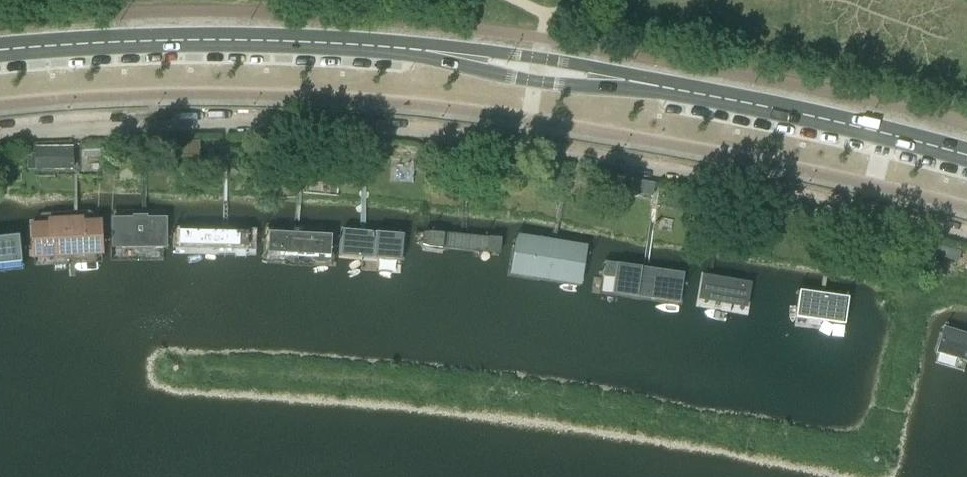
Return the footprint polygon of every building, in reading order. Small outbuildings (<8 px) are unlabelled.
[(179,142),(179,158),(199,157),(199,141),(179,142)] [(73,171),(73,148),(35,148),(35,171),(73,171)] [(566,172),(548,170),(547,182),(564,185),(566,172)] [(653,196),(655,183),(631,178),(629,192),(653,196)] [(74,221),(27,223),(29,264),(105,261),(103,219),(74,221)] [(164,251),(163,220),(113,221),(114,252),(164,251)] [(177,251),(249,252),(250,224),(178,223),(177,251)] [(332,254),(333,227),(265,224),(264,252),(332,254)] [(349,232),(346,258),(403,264),(406,238),(349,232)] [(503,240),(429,237),(428,255),(502,259),(503,240)] [(512,278),(582,286),(587,247),(517,239),(512,278)] [(0,240),(0,268),(15,268),(15,262),(20,262),(19,243),(15,243),(15,240),(0,240)] [(961,256),(935,249),(932,259),(958,266),(961,256)] [(680,293),(684,264),(606,253),(602,282),(680,293)] [(705,275),(701,309),(754,315),(757,281),(705,275)] [(862,296),(776,279),(772,301),(858,318),(862,296)] [(944,328),(935,362),(964,370),(966,362),(966,334),(944,328)]
